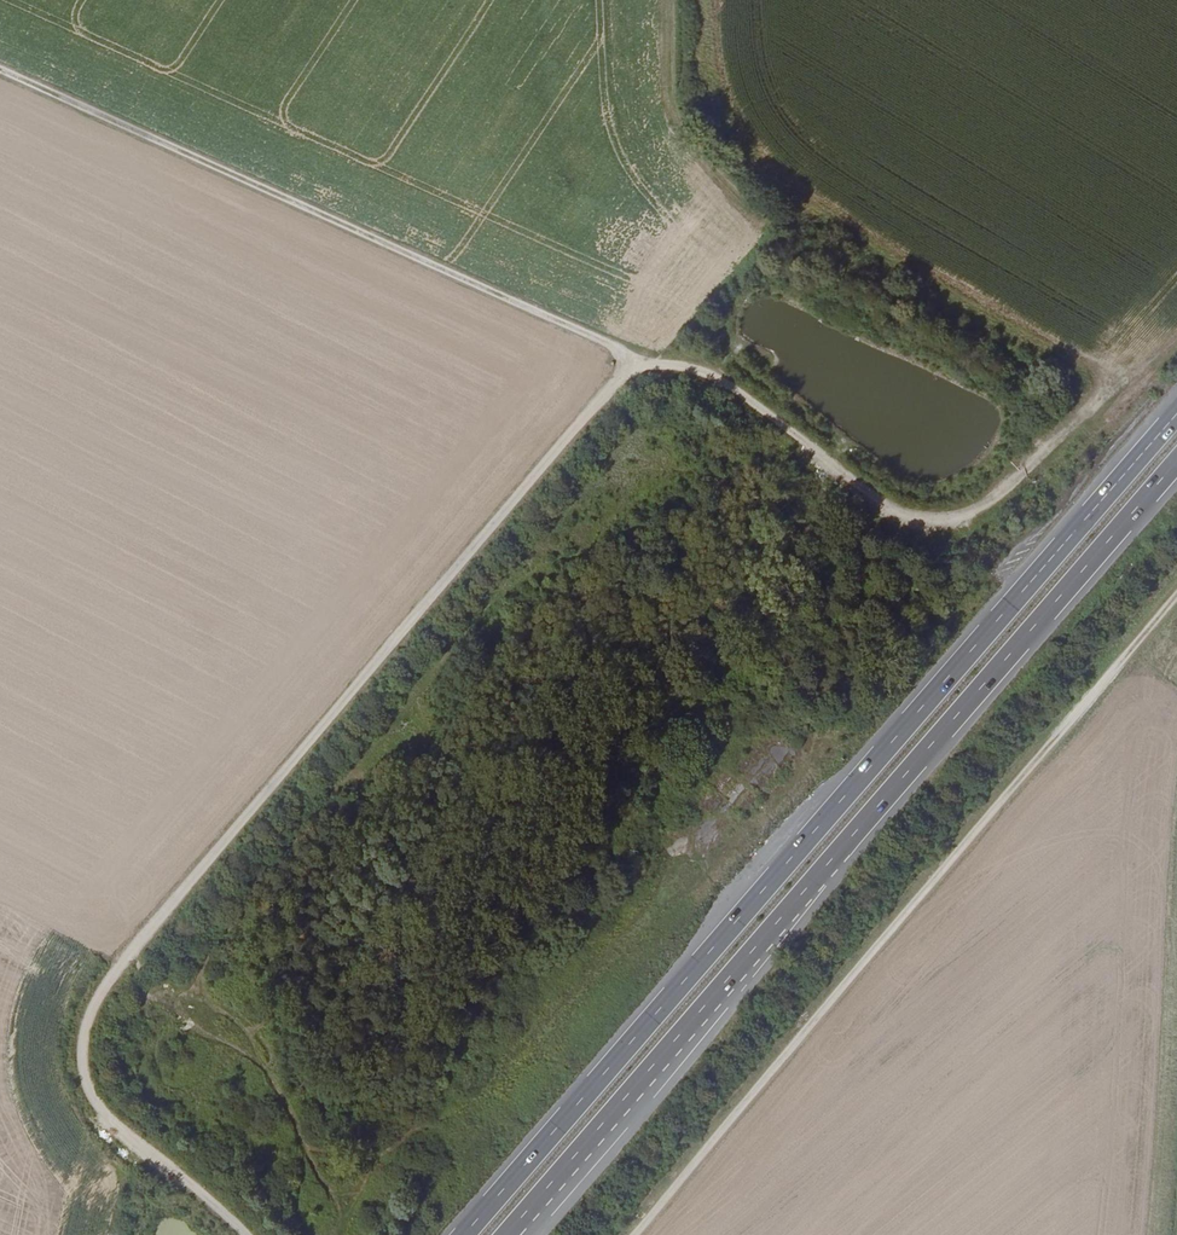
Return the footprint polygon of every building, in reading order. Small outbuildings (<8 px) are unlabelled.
[(887,747),(896,735),(890,730),(880,742),(887,747)] [(782,760),(786,749),(773,744),(769,756),(782,760)] [(541,1134),(526,1150),(530,1154),(545,1138),(541,1134)]
